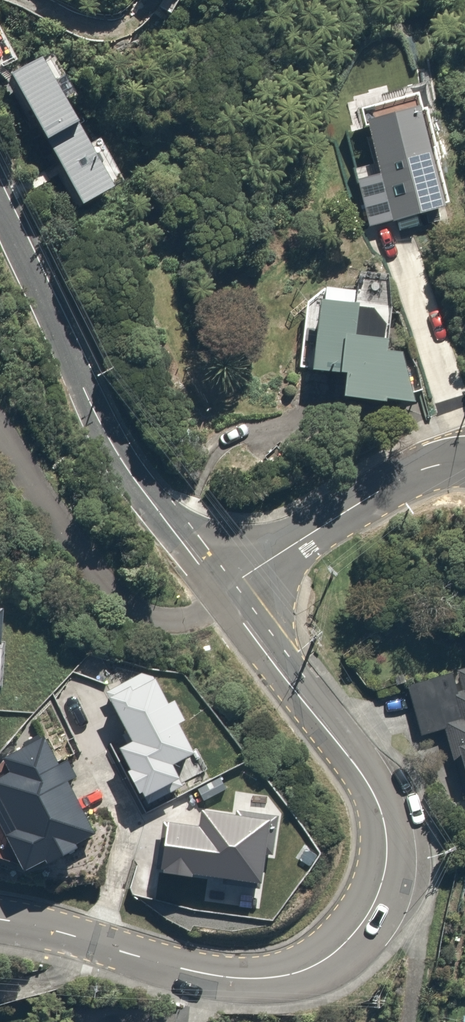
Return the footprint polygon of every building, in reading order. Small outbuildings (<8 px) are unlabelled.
[(411,102),(354,118),(381,219),(438,204),(411,102)] [(362,298),(301,295),(298,361),(328,362),(327,393),(401,397),(403,349),(373,348),(374,327),(361,326),(362,298)] [(396,689),(411,741),(438,734),(461,813),(464,812),(464,669),(396,689)]
